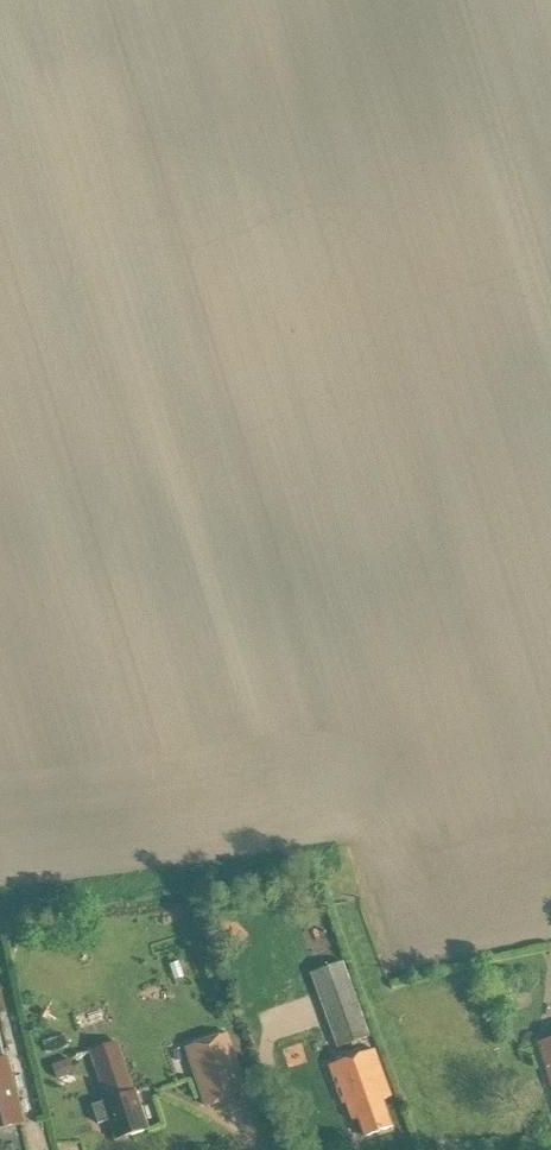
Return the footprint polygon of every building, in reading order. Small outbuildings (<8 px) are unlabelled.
[(343,963),(310,974),(336,1049),(366,1039),(368,1038),(343,963)] [(227,1034),(186,1049),(206,1106),(247,1092),(227,1034)] [(538,1045),(550,1088),(550,1041),(538,1045)] [(121,1062),(116,1047),(93,1054),(98,1070),(95,1071),(106,1102),(101,1104),(107,1121),(109,1121),(116,1142),(148,1132),(135,1093),(134,1094),(123,1061),(121,1062)] [(345,1106),(351,1123),(358,1121),(364,1139),(390,1130),(380,1103),(389,1100),(373,1052),(371,1053),(340,1063),(330,1067),(343,1107),(345,1106)] [(23,1124),(7,1060),(0,1062),(0,1130),(23,1124)] [(69,1061),(52,1066),(56,1079),(73,1074),(69,1061)]
